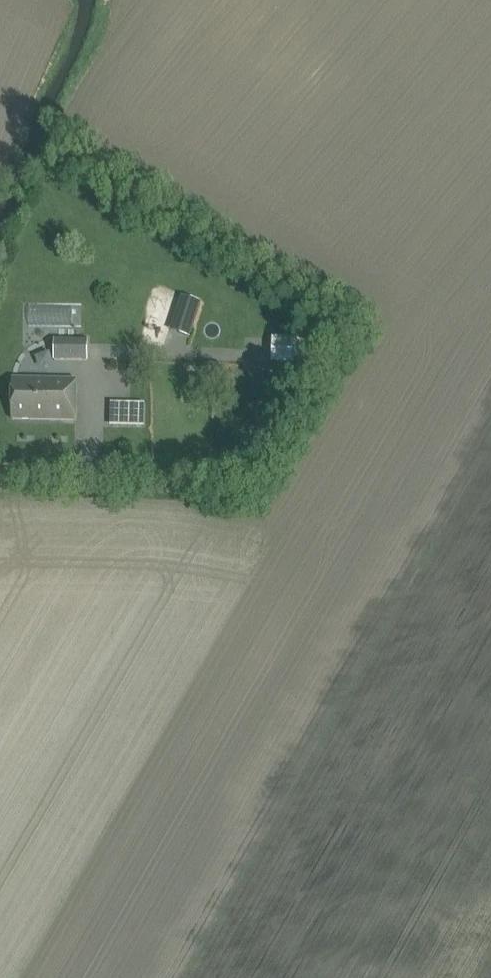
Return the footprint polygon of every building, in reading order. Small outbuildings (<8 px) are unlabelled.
[(181,295),(174,317),(194,323),(201,302),(181,295)] [(54,338),(54,359),(88,359),(88,338),(54,338)] [(273,339),(272,362),(318,364),(319,340),(273,339)] [(76,380),(12,379),(12,419),(76,420),(76,380)]
